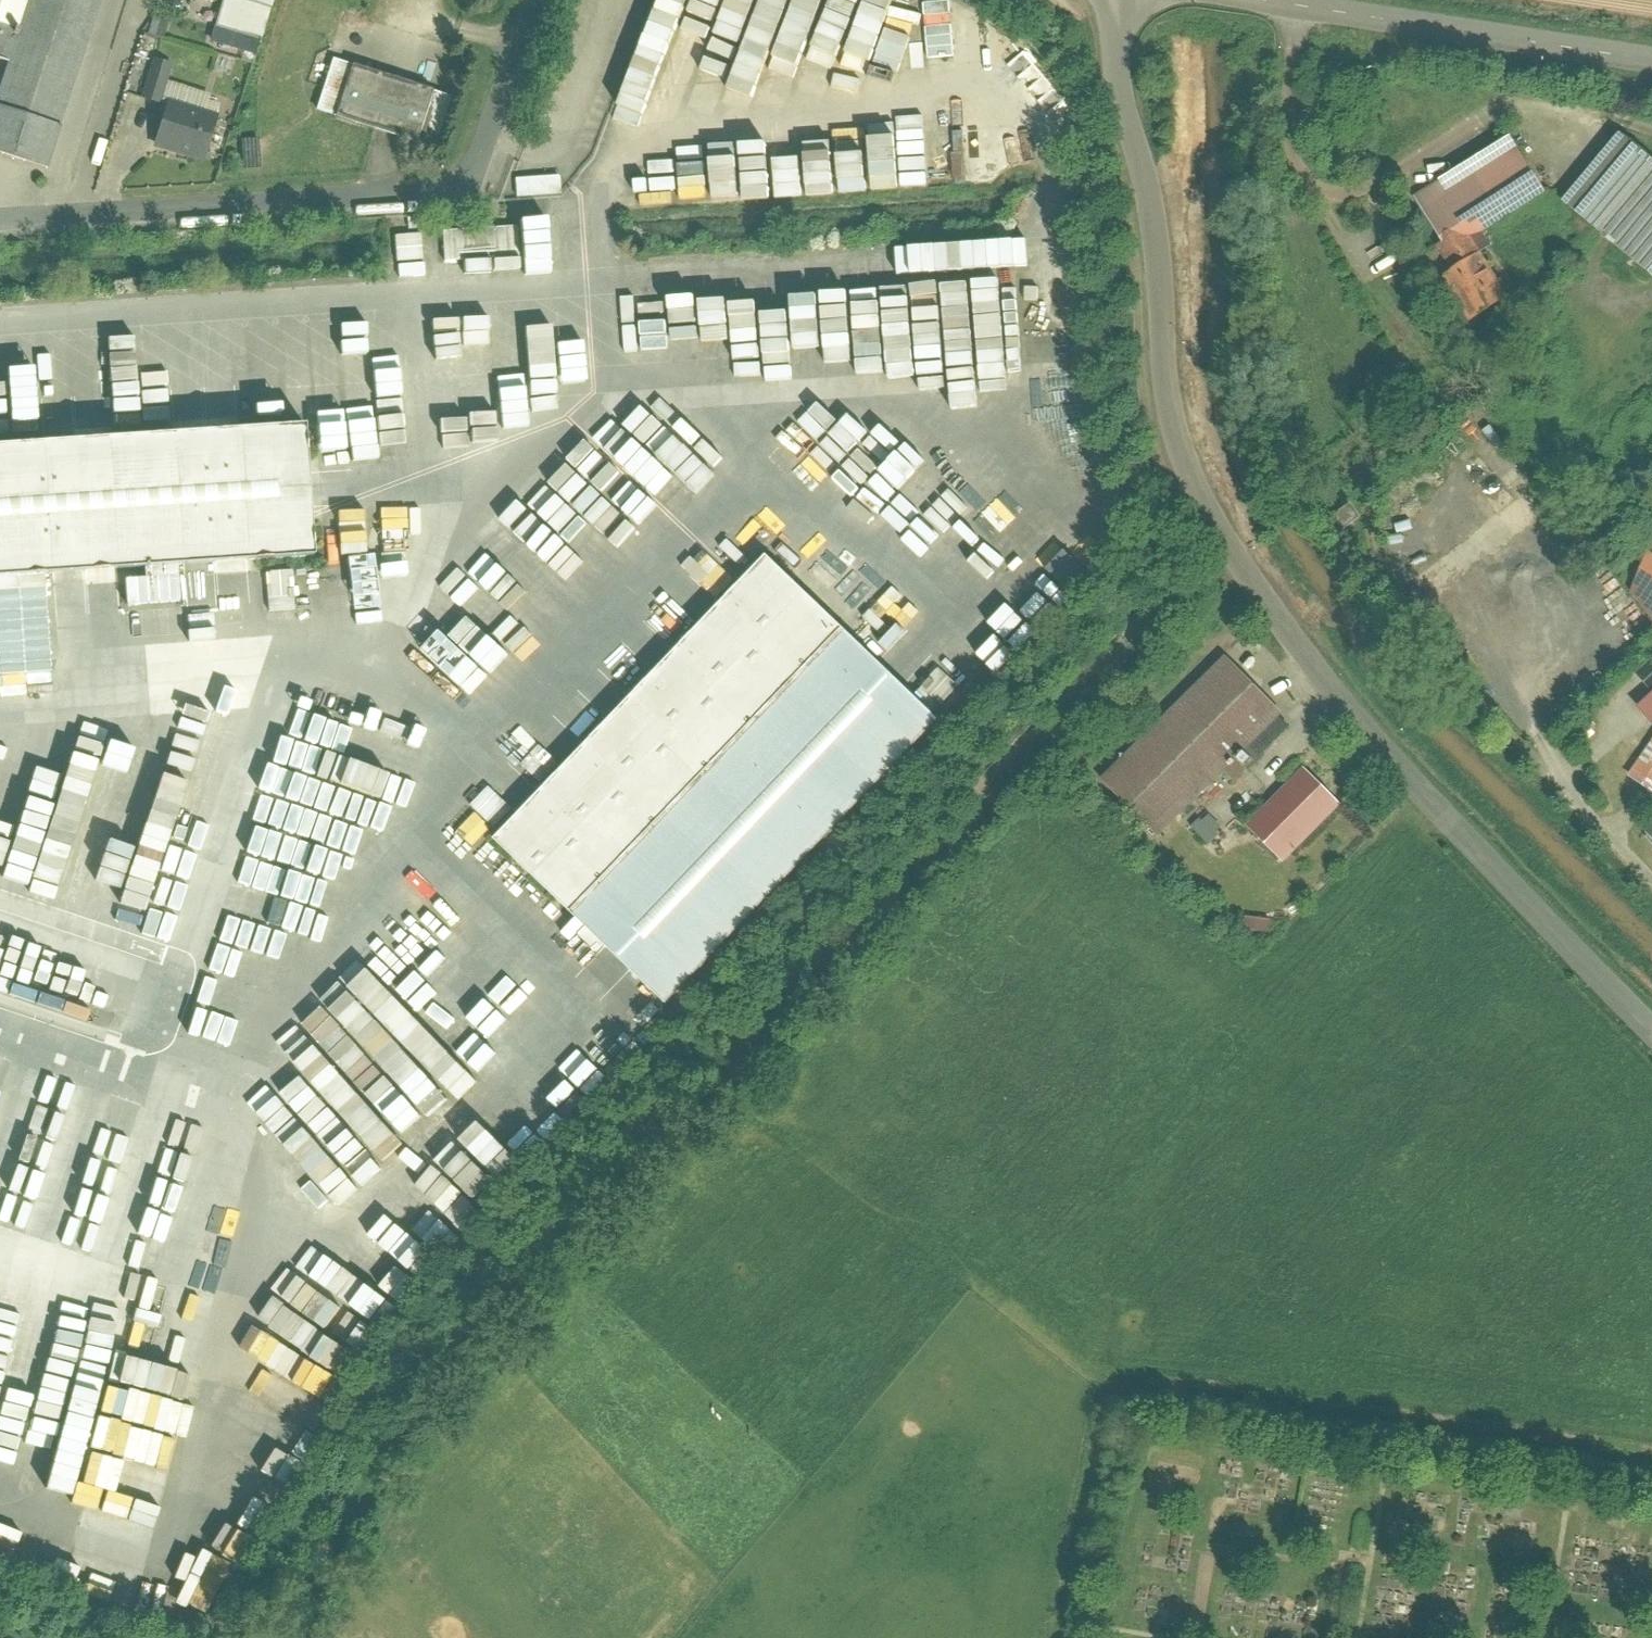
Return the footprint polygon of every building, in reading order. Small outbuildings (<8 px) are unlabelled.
[(48,175),(101,0),(31,0),(30,5),(17,0),(0,0),(0,161),(48,175)] [(710,128),(749,0),(652,0),(620,103),(647,111),(647,109),(678,118),(710,128)] [(734,64),(760,73),(784,0),(756,0),(734,64)] [(763,79),(791,88),(819,0),(789,0),(763,79)] [(857,0),(827,0),(799,76),(826,85),(857,0)] [(898,0),(863,0),(859,9),(891,20),(898,0)] [(924,2),(927,57),(954,56),(951,0),(924,2)] [(162,103),(171,63),(158,60),(149,100),(162,103)] [(429,92),(328,61),(311,114),(412,146),(429,92)] [(171,86),(151,149),(200,164),(219,102),(171,86)] [(1623,130),(1565,195),(1651,272),(1651,156),(1623,130)] [(1548,194),(1513,133),(1418,188),(1454,249),(1548,194)] [(577,199),(546,201),(547,220),(521,221),(524,264),(581,261),(577,199)] [(517,225),(441,229),(443,262),(463,260),(463,273),(520,269),(517,225)] [(936,283),(936,272),(910,273),(910,284),(936,283)] [(681,332),(679,295),(655,297),(658,334),(681,332)] [(517,325),(489,327),(496,430),(523,429),(522,406),(556,403),(555,391),(585,389),(580,311),(516,316),(517,325)] [(939,342),(934,315),(923,317),(923,316),(911,318),(917,354),(926,353),(925,345),(939,342)] [(966,347),(964,316),(943,318),(945,349),(966,347)] [(126,339),(105,342),(110,378),(122,376),(123,387),(133,385),(129,360),(114,362),(112,350),(128,348),(126,339)] [(250,403),(240,403),(240,414),(277,414),(277,394),(249,394),(250,403)] [(0,454),(0,575),(290,553),(281,432),(0,454)] [(593,484),(612,466),(583,437),(565,454),(593,484)] [(539,480),(521,498),(567,544),(585,526),(539,480)] [(962,539),(991,512),(975,495),(953,515),(964,528),(958,534),(962,539)] [(975,536),(958,555),(974,569),(991,550),(975,536)] [(1648,549),(1631,592),(1650,618),(1651,620),(1651,551),(1648,549)] [(833,628),(759,558),(738,580),(488,841),(562,911),(833,628)] [(292,570),(265,571),(267,609),(293,609),(292,570)] [(445,595),(437,587),(397,627),(466,697),(490,674),(506,690),(545,651),(467,573),(445,595)] [(907,700),(833,628),(562,911),(636,983),(907,700)] [(1277,711),(1214,647),(1095,764),(1143,813),(1228,729),(1243,744),(1277,711)] [(925,686),(942,701),(956,684),(939,669),(925,686)] [(1651,724),(1651,691),(1636,708),(1651,724)] [(146,700),(106,858),(134,865),(173,707),(146,700)] [(422,783),(431,750),(281,712),(275,736),(274,736),(267,764),(271,765),(264,795),(258,794),(250,825),(373,857),(379,834),(393,838),(408,780),(422,783)] [(1628,775),(1651,792),(1651,740),(1628,775)] [(1282,863),(1341,806),(1303,767),(1244,824),(1282,863)] [(28,773),(3,876),(31,883),(56,779),(28,773)] [(488,787),(472,806),(494,826),(510,807),(488,787)] [(471,826),(463,833),(477,848),(485,840),(471,826)] [(593,1097),(610,1078),(565,1038),(548,1057),(593,1097)] [(26,1227),(42,1175),(14,1166),(0,1211),(0,1220),(26,1227)] [(163,1208),(180,1211),(183,1185),(166,1183),(163,1208)] [(426,1247),(445,1228),(412,1194),(393,1213),(426,1247)] [(138,1232),(169,1239),(174,1216),(143,1209),(138,1232)] [(154,1267),(156,1258),(134,1251),(131,1260),(154,1267)] [(295,1311),(315,1286),(305,1279),(285,1304),(295,1311)] [(347,1350),(273,1308),(260,1331),(271,1337),(258,1361),(272,1369),(285,1347),(333,1375),(347,1350)] [(73,1465),(101,1356),(78,1350),(49,1459),(73,1465)]
